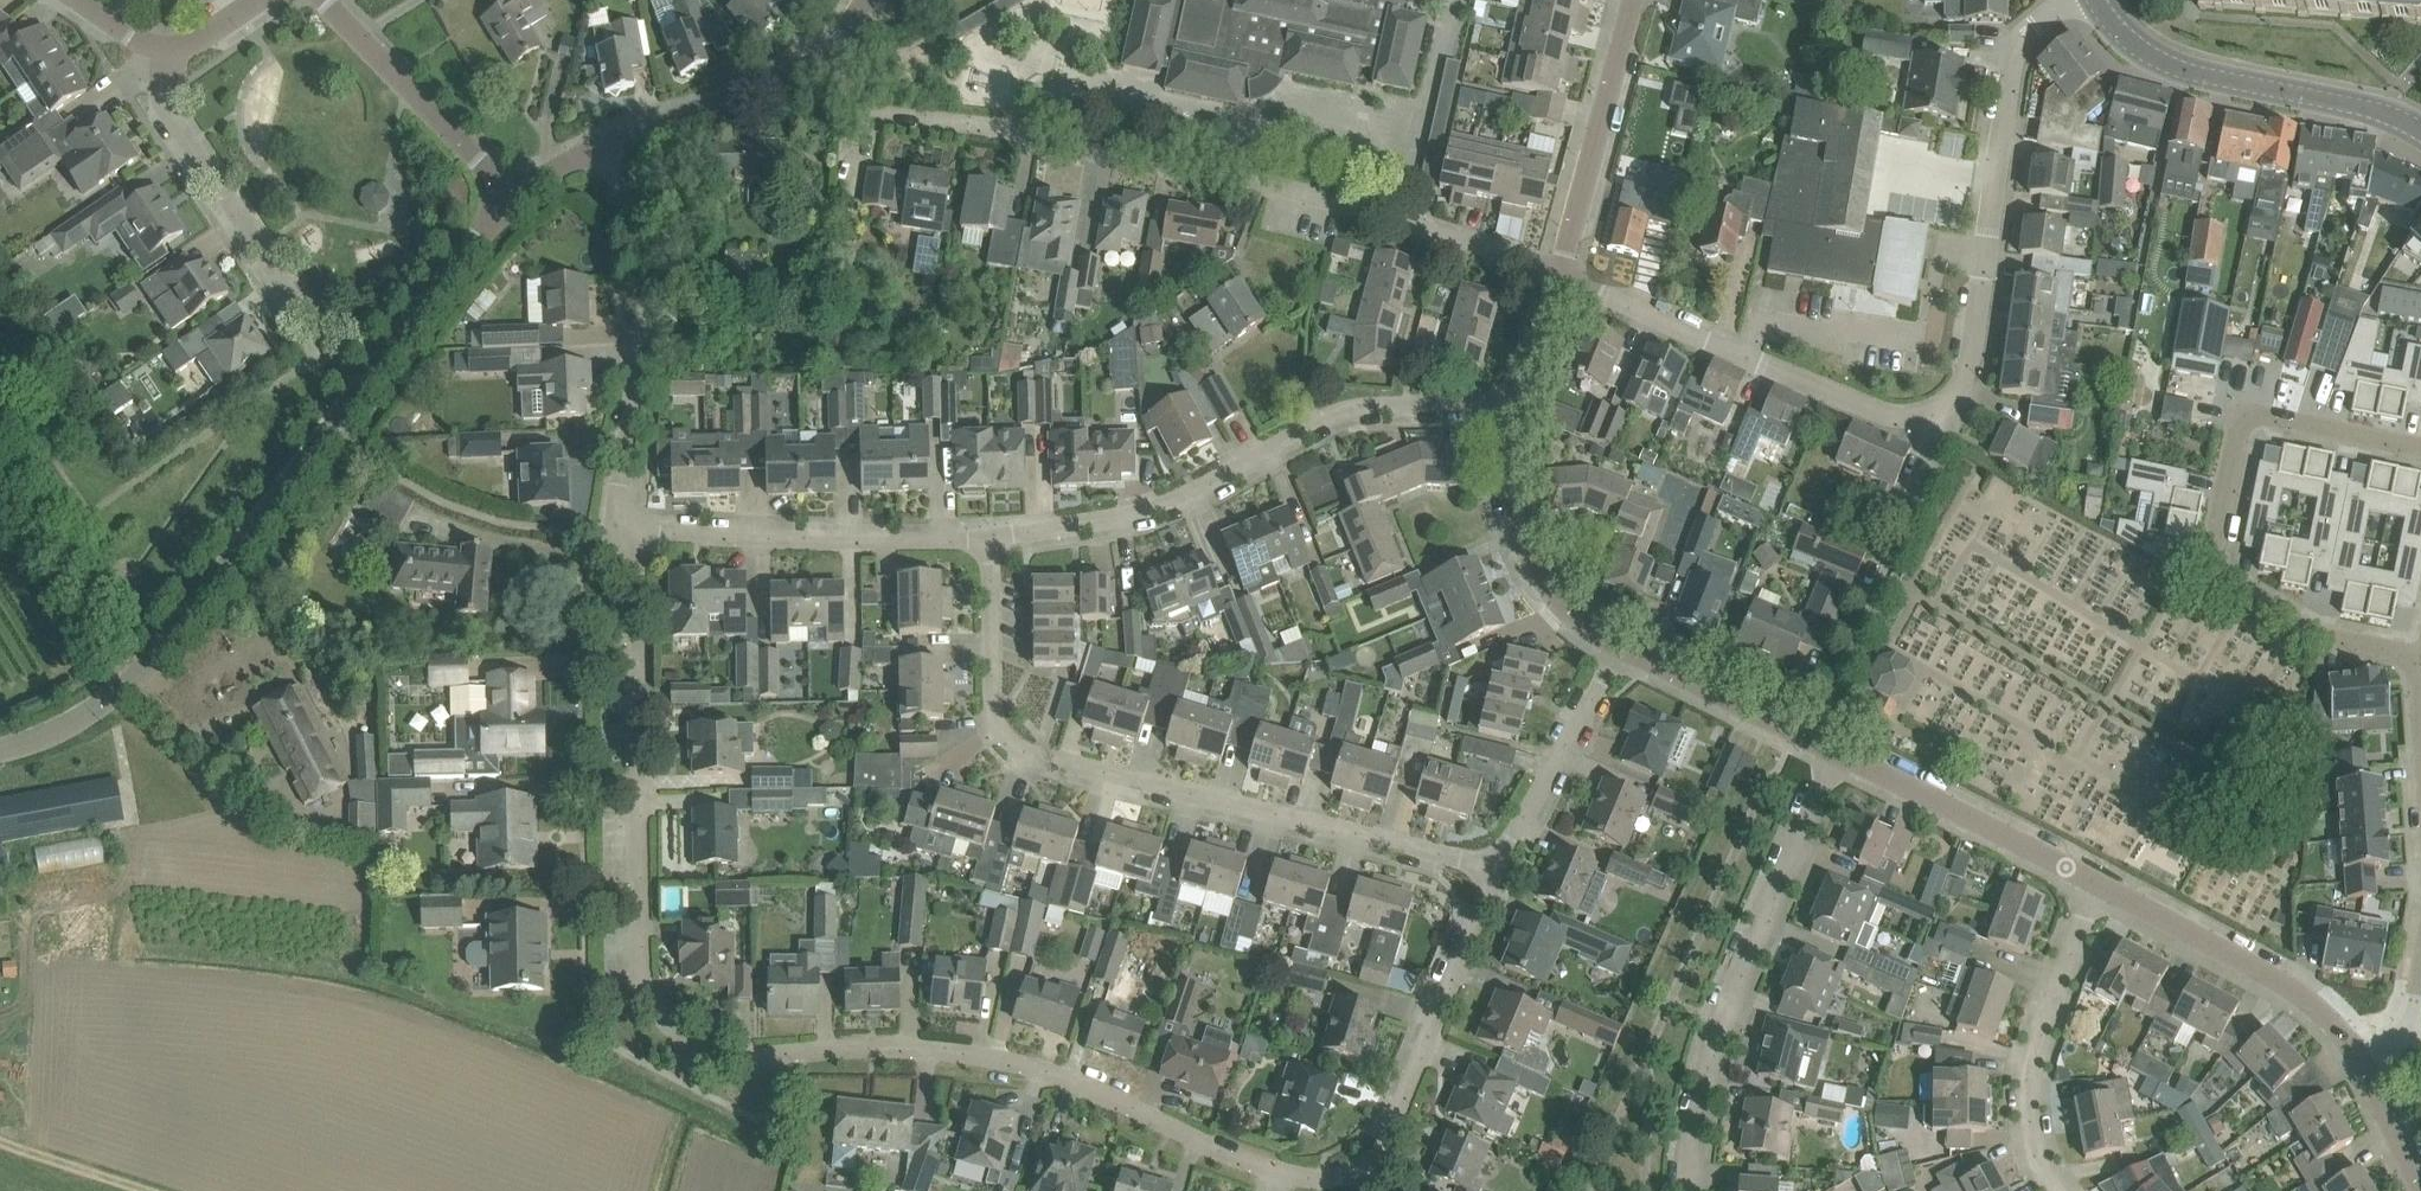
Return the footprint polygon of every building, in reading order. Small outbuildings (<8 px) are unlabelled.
[(533,51),(540,47),(522,18),(541,7),(537,0),(517,0),(505,8),(483,21),(494,37),(495,36),(513,64),(533,51)] [(651,1),(664,34),(675,61),(672,69),(679,72),(681,76),(685,75),(692,78),(695,71),(708,66),(702,50),(715,45),(717,52),(738,44),(707,0),(653,0),(651,1)] [(728,9),(748,32),(747,39),(755,40),(758,43),(762,40),(769,41),(770,33),(780,24),(764,6),(771,0),(739,0),(728,9)] [(947,32),(954,44),(1029,0),(1001,0),(947,32)] [(1123,66),(1160,75),(1162,68),(1170,70),(1166,90),(1239,106),(1240,99),(1249,99),(1259,98),(1267,94),(1273,89),(1279,81),(1282,72),(1354,88),(1359,66),(1376,70),(1373,84),(1411,92),(1426,18),(1406,14),(1409,0),(1137,0),(1123,66)] [(1586,24),(1589,11),(1575,8),(1577,0),(1521,0),(1519,9),(1586,24)] [(1714,5),(1693,0),(1686,0),(1682,20),(1671,27),(1678,37),(1673,59),(1712,68),(1720,36),(1729,38),(1733,20),(1756,26),(1763,0),(1716,0),(1714,5)] [(1925,5),(1944,5),(1944,17),(1948,21),(1965,21),(1965,22),(2007,22),(2007,0),(1925,0),(1925,5)] [(2200,9),(2420,25),(2420,0),(2201,0),(2200,9)] [(1584,36),(1586,24),(1519,9),(1513,34),(1567,46),(1570,33),(1584,36)] [(3,68),(14,60),(28,80),(64,56),(43,27),(25,39),(23,35),(14,20),(0,31),(0,63),(3,68)] [(638,21),(594,29),(601,71),(603,78),(598,85),(605,89),(606,94),(610,93),(616,97),(621,91),(634,88),(630,65),(645,62),(641,39),(638,21)] [(1949,27),(1949,45),(1976,45),(1976,27),(1949,27)] [(1863,54),(1908,61),(1911,40),(1867,32),(1863,54)] [(1564,58),(1567,46),(1513,34),(1508,59),(1575,74),(1578,61),(1564,58)] [(2086,118),(2112,97),(2096,78),(2103,72),(2073,36),(2040,63),(2057,85),(2046,93),(2037,142),(2098,153),(2102,130),(2084,127),(2086,118)] [(576,45),(557,39),(555,47),(560,48),(558,55),(572,59),(576,45)] [(1964,63),(1940,59),(1914,55),(1904,111),(1954,119),(1958,95),(1962,95),(1964,81),(1961,80),(1964,63)] [(39,99),(26,108),(37,124),(67,104),(87,90),(64,56),(28,80),(39,99)] [(1573,86),(1575,74),(1508,59),(1502,85),(1539,93),(1536,106),(1562,112),(1566,97),(1556,95),(1559,83),(1573,86)] [(1433,192),(1461,63),(1447,60),(1419,189),(1433,192)] [(1705,83),(1650,70),(1648,80),(1703,93),(1705,83)] [(1815,78),(1803,76),(1797,75),(1792,103),(1811,107),(1815,78)] [(1811,107),(1827,111),(1832,81),(1815,78),(1811,107)] [(2157,152),(2172,94),(2119,80),(2103,138),(2103,161),(2102,175),(2099,208),(2122,210),(2126,163),(2115,162),(2115,141),(2129,145),(2157,152)] [(1461,88),(1457,108),(1468,110),(1473,91),(1462,89),(1461,88)] [(1510,112),(1513,100),(1487,94),(1485,104),(1484,106),(1510,112)] [(1792,103),(1779,100),(1763,97),(1761,108),(1779,111),(1787,127),(1792,103)] [(1827,111),(1811,107),(1792,103),(1787,127),(1794,128),(1792,140),(1785,139),(1773,186),(1765,224),(1761,238),(1774,240),(1768,272),(1874,290),(1874,294),(1913,306),(1913,304),(1912,304),(1920,257),(1908,255),(1913,227),(1886,222),(1864,218),(1879,132),(1914,138),(1916,125),(1827,111)] [(2197,180),(2211,112),(2177,105),(2168,146),(2192,151),(2186,177),(2197,180)] [(1559,125),(1562,112),(1536,106),(1533,119),(1559,125)] [(2271,125),(2260,122),(2226,115),(2216,161),(2211,160),(2207,179),(2225,183),(2254,188),(2257,171),(2262,172),(2271,125)] [(138,159),(123,138),(122,139),(123,139),(121,141),(105,117),(68,142),(87,169),(73,179),(84,195),(138,159)] [(38,140),(28,125),(0,144),(0,160),(3,164),(38,140)] [(2285,175),(2295,130),(2271,125),(2262,172),(2269,174),(2259,221),(2280,225),(2283,208),(2290,176),(2285,175)] [(2336,153),(2340,133),(2301,127),(2292,190),(2313,193),(2311,211),(2306,230),(2322,234),(2327,216),(2334,193),(2336,180),(2337,171),(2328,170),(2331,153),(2336,153)] [(2368,191),(2373,154),(2376,138),(2340,133),(2336,153),(2331,153),(2328,170),(2337,171),(2336,180),(2352,183),(2350,199),(2345,204),(2358,225),(2368,191)] [(1462,207),(1477,140),(1452,134),(1440,187),(1453,190),(1450,204),(1462,207)] [(1530,135),(1527,148),(1552,153),(1555,140),(1530,135)] [(15,182),(50,158),(38,140),(3,164),(15,182)] [(1490,199),(1502,145),(1477,140),(1462,207),(1474,209),(1477,196),(1490,199)] [(767,197),(781,197),(781,143),(715,143),(716,183),(767,182),(767,197)] [(1512,218),(1527,151),(1502,145),(1490,199),(1503,201),(1500,215),(1512,218)] [(1527,151),(1512,218),(1524,220),(1527,207),(1541,210),(1553,156),(1527,151)] [(2402,169),(2404,165),(2373,154),(2368,191),(2358,225),(2368,229),(2376,208),(2384,192),(2415,217),(2420,209),(2420,176),(2402,169)] [(2089,174),(2086,201),(2067,198),(2072,167),(2034,162),(2030,193),(2042,195),(2040,209),(2097,218),(2099,208),(2102,175),(2089,174)] [(2152,184),(2154,168),(2128,165),(2126,181),(2152,184)] [(1684,175),(1648,167),(1636,217),(1617,212),(1608,249),(1638,257),(1647,221),(1656,223),(1663,195),(1677,199),(1684,175)] [(941,234),(947,202),(950,179),(912,172),(911,180),(897,177),(897,175),(871,171),(867,194),(865,205),(891,209),(891,214),(904,216),(902,228),(941,234)] [(813,187),(813,173),(795,172),(795,187),(813,187)] [(1003,239),(1007,215),(1012,192),(997,189),(998,185),(971,180),(966,203),(962,229),(988,234),(989,230),(994,231),(987,265),(1017,270),(1022,243),(1003,239)] [(1765,224),(1773,186),(1745,180),(1741,196),(1734,194),(1733,198),(1732,198),(1725,202),(1724,208),(1726,212),(1730,213),(1729,215),(1709,211),(1700,250),(1733,258),(1737,239),(1744,240),(1749,221),(1765,224)] [(78,216),(50,235),(62,253),(64,255),(90,238),(112,223),(122,216),(138,240),(128,247),(135,258),(134,259),(138,266),(140,264),(145,272),(170,256),(163,246),(183,233),(165,205),(168,203),(157,187),(136,201),(126,186),(105,201),(79,218),(78,216)] [(386,205),(388,196),(382,188),(372,186),(364,191),(363,201),(369,209),(377,211),(386,205)] [(1067,264),(1071,246),(1075,222),(1069,221),(1072,203),(1060,200),(1060,197),(1040,193),(1031,244),(1050,247),(1047,261),(1067,264)] [(1138,246),(1142,221),(1146,198),(1124,194),(1122,204),(1107,201),(1098,249),(1121,253),(1123,244),(1138,246)] [(1215,247),(1217,234),(1221,211),(1201,208),(1200,211),(1170,206),(1164,238),(1215,247)] [(2071,229),(2063,227),(2026,222),(2021,254),(2033,256),(2031,269),(2074,275),(2089,277),(2091,263),(2059,258),(2061,241),(2069,242),(2071,229)] [(2224,227),(2206,224),(2196,222),(2188,263),(2216,268),(2224,227)] [(2410,240),(2402,254),(2420,264),(2420,227),(2410,240)] [(43,240),(34,246),(43,259),(52,253),(55,258),(62,253),(50,235),(43,240)] [(919,236),(912,273),(934,277),(941,241),(919,236)] [(1332,254),(1347,259),(1352,243),(1337,238),(1332,254)] [(726,282),(765,283),(766,252),(727,251),(726,282)] [(1367,288),(1405,298),(1415,261),(1377,251),(1367,288)] [(1162,257),(1145,254),(1140,287),(1157,289),(1162,257)] [(206,260),(194,268),(185,255),(140,286),(154,306),(172,294),(189,320),(228,293),(206,260)] [(1095,294),(1101,260),(1083,256),(1079,276),(1075,307),(1090,309),(1093,294),(1095,294)] [(2121,277),(2123,264),(2099,260),(2097,273),(2121,277)] [(2073,288),(2074,275),(2031,269),(2030,282),(2017,280),(2013,309),(2068,317),(2070,310),(2073,288)] [(1075,307),(1079,276),(1063,273),(1057,311),(1060,311),(1058,325),(1071,328),(1075,307)] [(544,281),(546,328),(588,327),(586,279),(544,281)] [(1333,306),(1338,286),(1324,283),(1319,302),(1333,306)] [(130,284),(111,297),(124,317),(143,304),(130,284)] [(1453,320),(1491,331),(1499,301),(1491,299),(1492,292),(1463,284),(1453,320)] [(1235,341),(1244,335),(1263,321),(1238,285),(1211,305),(1212,306),(1195,318),(1207,336),(1201,340),(1211,354),(1234,338),(1235,341)] [(2311,366),(2309,370),(2310,370),(2313,362),(2339,371),(2337,377),(2338,375),(2340,371),(2359,321),(2363,310),(2370,299),(2357,294),(2349,291),(2335,286),(2321,333),(2317,345),(2312,362),(2311,366)] [(1395,334),(1405,298),(1367,288),(1356,328),(1395,334)] [(2378,313),(2420,321),(2420,295),(2382,288),(2378,313)] [(1431,294),(1428,307),(1441,310),(1444,297),(1431,294)] [(77,298),(46,318),(58,336),(88,315),(77,298)] [(2126,327),(2132,301),(2120,298),(2113,324),(2126,327)] [(2316,331),(2323,307),(2302,301),(2284,362),(2304,368),(2312,343),(2317,345),(2321,333),(2316,331)] [(2217,379),(2220,362),(2225,334),(2229,311),(2183,303),(2170,370),(2217,379)] [(2064,334),(2068,317),(2013,309),(2010,336),(2077,345),(2078,336),(2064,334)] [(1444,321),(1426,316),(1423,329),(1441,334),(1444,321)] [(231,378),(269,352),(245,318),(226,331),(208,343),(199,329),(177,344),(163,354),(176,374),(190,363),(196,359),(216,387),(231,378)] [(1338,325),(1322,320),(1317,336),(1333,342),(1338,325)] [(1481,367),(1491,331),(1453,320),(1443,357),(1481,367)] [(1163,327),(1142,330),(1141,330),(1143,346),(1166,342),(1163,327)] [(1140,389),(1135,328),(1109,345),(1111,377),(1114,377),(1115,391),(1140,389)] [(1394,361),(1395,334),(1356,328),(1354,366),(1385,367),(1386,360),(1394,361)] [(1604,387),(1613,365),(1622,343),(1587,328),(1569,372),(1578,376),(1577,378),(1582,380),(1583,378),(1604,387)] [(539,329),(482,331),(483,349),(483,350),(540,347),(539,329)] [(2375,417),(2385,370),(2369,367),(2375,338),(2356,334),(2334,386),(2354,391),(2350,412),(2375,417)] [(2073,368),(2077,345),(2010,336),(2006,364),(2083,376),(2084,370),(2073,368)] [(1005,345),(999,372),(1020,369),(1024,348),(1005,345)] [(2400,422),(2404,401),(2420,405),(2420,348),(2406,345),(2400,374),(2385,370),(2375,417),(2400,422)] [(1670,398),(1676,385),(1685,363),(1651,347),(1625,403),(1643,411),(1653,390),(1670,398)] [(2391,350),(2388,369),(2401,371),(2404,352),(2391,350)] [(455,373),(471,373),(512,371),(511,351),(470,353),(470,354),(454,355),(455,373)] [(1186,367),(1194,377),(1202,373),(1194,357),(1184,362),(1186,367)] [(995,360),(965,359),(964,369),(994,370),(995,360)] [(1053,425),(1053,385),(1053,362),(1036,366),(1036,371),(1037,424),(1037,425),(1053,425)] [(1733,403),(1745,376),(1714,363),(1704,384),(1691,378),(1686,389),(1685,388),(1668,428),(1684,436),(1696,408),(1709,414),(1711,408),(1727,415),(1732,402),(1733,403)] [(543,419),(561,418),(585,417),(584,386),(591,386),(590,364),(517,367),(519,393),(542,392),(543,419)] [(2083,376),(2006,364),(2002,393),(2032,397),(2027,428),(2051,431),(2070,433),(2072,415),(2054,413),(2059,376),(2083,380),(2083,376)] [(1200,389),(1194,377),(1186,367),(1171,375),(1178,388),(1183,385),(1188,393),(1150,413),(1150,414),(1141,420),(1148,433),(1158,428),(1167,445),(1172,442),(1180,456),(1212,439),(1206,427),(1217,421),(1200,389)] [(2127,368),(2125,378),(2133,379),(2134,370),(2127,368)] [(1021,424),(1037,424),(1036,371),(1031,371),(1031,385),(1021,385),(1021,424)] [(865,421),(864,388),(875,387),(875,374),(846,375),(848,421),(865,421)] [(958,425),(957,389),(968,389),(967,374),(941,374),(942,381),(941,419),(941,426),(958,425)] [(731,375),(717,376),(717,386),(731,386),(731,375)] [(848,429),(848,421),(846,375),(831,375),(832,430),(848,429)] [(769,433),(768,398),(769,386),(760,386),(760,376),(752,376),(753,389),(755,433),(769,433)] [(671,397),(695,396),(706,396),(705,377),(671,378),(671,397)] [(1239,413),(1227,392),(1219,378),(1202,388),(1222,423),(1239,413)] [(925,420),(941,419),(942,381),(925,382),(925,420)] [(113,416),(133,403),(120,383),(99,397),(113,416)] [(755,436),(755,433),(753,389),(738,389),(739,399),(737,399),(738,436),(755,436)] [(1736,437),(1731,450),(1729,453),(1744,459),(1751,443),(1770,452),(1774,443),(1785,448),(1805,404),(1774,390),(1763,416),(1748,410),(1736,437)] [(1597,439),(1610,409),(1594,402),(1581,433),(1597,439)] [(1610,409),(1597,439),(1612,446),(1625,415),(1610,409)] [(2120,414),(2117,433),(2128,435),(2132,416),(2120,414)] [(1835,461),(1894,487),(1910,450),(1851,424),(1835,461)] [(2056,448),(2004,424),(1990,454),(2029,472),(2027,477),(2040,483),(2056,448)] [(929,491),(929,467),(928,429),(894,430),(896,492),(929,491)] [(863,492),(896,492),(894,430),(861,431),(863,492)] [(1024,488),(1024,465),(1023,433),(1003,434),(1004,436),(990,437),(991,489),(1024,488)] [(1135,475),(1134,451),(1134,433),(1106,434),(1106,437),(1085,438),(1086,483),(1120,482),(1120,475),(1135,475)] [(2116,433),(2114,440),(2128,443),(2130,435),(2128,435),(2117,433),(2116,433)] [(833,438),(819,438),(819,434),(800,435),(801,452),(802,494),(835,493),(833,438)] [(991,489),(990,437),(990,434),(954,435),(955,458),(958,458),(959,490),(991,489)] [(1086,483),(1085,438),(1085,434),(1050,435),(1051,456),(1053,456),(1054,488),(1086,487),(1086,483)] [(1731,450),(1736,437),(1726,434),(1722,446),(1731,450)] [(448,458),(461,458),(461,459),(500,457),(499,437),(460,439),(448,439),(448,458)] [(802,494),(801,452),(786,453),(785,439),(767,440),(768,495),(802,494)] [(707,496),(706,455),(693,456),(692,445),(658,446),(659,478),(673,477),(674,497),(707,496)] [(1390,499),(1426,485),(1419,445),(1377,462),(1390,499)] [(1419,445),(1426,485),(1457,486),(1459,447),(1419,445)] [(740,496),(739,472),(739,446),(721,446),(722,455),(706,455),(707,496),(740,496)] [(1605,451),(1593,446),(1589,456),(1601,461),(1605,451)] [(2299,494),(2300,493),(2309,451),(2284,446),(2280,467),(2260,462),(2251,503),(2279,509),(2283,490),(2299,494)] [(1613,450),(1609,461),(1621,466),(1625,455),(1613,450)] [(1659,456),(1645,450),(1640,461),(1655,467),(1659,456)] [(519,452),(520,483),(521,506),(569,504),(568,479),(562,479),(561,451),(519,452)] [(2339,526),(2349,481),(2330,477),(2334,456),(2309,451),(2300,493),(2299,494),(2299,496),(2318,499),(2313,521),(2339,526)] [(1390,499),(1377,462),(1375,459),(1340,474),(1355,509),(1377,505),(1390,499)] [(2151,510),(2198,520),(2203,495),(2182,491),(2186,472),(2131,461),(2126,489),(2154,495),(2151,510)] [(1664,472),(1643,464),(1638,479),(1658,487),(1664,472)] [(2338,534),(2364,540),(2370,512),(2387,516),(2397,469),(2372,464),(2368,485),(2349,481),(2339,526),(2338,534)] [(2107,468),(2088,465),(2086,479),(2106,482),(2107,468)] [(1551,511),(1583,508),(1589,469),(1548,472),(1551,511)] [(1618,521),(1629,495),(1633,485),(1589,469),(1583,508),(1618,521)] [(2420,552),(2420,496),(2417,495),(2420,478),(2420,474),(2397,469),(2387,516),(2405,519),(2399,547),(2420,552)] [(1733,497),(1741,480),(1726,474),(1719,490),(1733,497)] [(414,503),(389,489),(376,482),(362,508),(375,515),(374,516),(399,530),(414,503)] [(2102,519),(2106,488),(2088,487),(2084,517),(2102,519)] [(1648,551),(1656,528),(1664,508),(1629,495),(1618,521),(1614,531),(1635,539),(1632,545),(1648,551)] [(2282,574),(2284,573),(2291,540),(2292,539),(2293,531),(2275,527),(2279,509),(2251,503),(2243,544),(2263,548),(2259,569),(2282,574)] [(1353,550),(1390,535),(1377,505),(1355,509),(1339,515),(1353,550)] [(1309,564),(1295,531),(1287,509),(1255,522),(1277,577),(1295,570),(1309,564)] [(2198,520),(2151,510),(2148,526),(2119,520),(2116,536),(2167,564),(2172,540),(2192,545),(2198,520)] [(1685,553),(1702,560),(1716,523),(1698,517),(1685,553)] [(2284,573),(2282,574),(2280,583),(2307,589),(2311,568),(2329,572),(2330,571),(2338,534),(2339,526),(2313,521),(2309,543),(2292,539),(2291,540),(2284,573)] [(1277,577),(1255,522),(1223,535),(1242,580),(1244,592),(1247,591),(1249,597),(1262,592),(1261,591),(1280,583),(1277,577)] [(1867,552),(1866,551),(1802,526),(1792,552),(1794,552),(1814,561),(1826,565),(1855,576),(1857,577),(1867,552)] [(2338,534),(2330,571),(2329,572),(2325,587),(2345,592),(2341,612),(2366,618),(2376,571),(2358,568),(2364,540),(2338,534)] [(1368,585),(1404,570),(1390,535),(1353,550),(1368,585)] [(1782,562),(1768,543),(1753,555),(1766,573),(1782,562)] [(486,618),(490,576),(492,550),(463,547),(462,552),(397,546),(393,588),(458,594),(456,615),(486,618)] [(1605,583),(1642,596),(1655,561),(1618,547),(1605,583)] [(2366,618),(2391,623),(2395,602),(2415,606),(2420,578),(2420,552),(2399,547),(2393,575),(2376,571),(2366,618)] [(1812,567),(1814,561),(1794,552),(1791,559),(1812,567)] [(1217,592),(1200,553),(1170,565),(1191,618),(1194,625),(1199,623),(1200,626),(1221,618),(1220,614),(1224,612),(1237,644),(1239,644),(1247,664),(1261,665),(1236,604),(1237,604),(1230,587),(1217,592)] [(1450,610),(1489,593),(1475,561),(1423,582),(1430,599),(1420,603),(1427,619),(1450,610)] [(1170,565),(1139,578),(1152,610),(1153,626),(1182,625),(1187,637),(1198,633),(1194,625),(1191,618),(1170,565)] [(1835,625),(1855,576),(1826,565),(1822,574),(1806,613),(1835,625)] [(1657,579),(1671,584),(1676,572),(1662,567),(1657,579)] [(1340,606),(1339,602),(1325,568),(1311,573),(1331,624),(1351,617),(1346,603),(1340,606)] [(1747,573),(1740,591),(1752,596),(1759,577),(1747,573)] [(745,637),(745,598),(745,574),(708,575),(708,620),(710,620),(728,620),(728,637),(745,637)] [(710,620),(708,620),(708,575),(671,575),(672,637),(710,637),(710,620)] [(899,606),(952,605),(952,590),(941,590),(941,576),(899,577),(899,606)] [(1728,590),(1693,576),(1677,619),(1712,632),(1728,590)] [(1111,620),(1111,603),(1111,579),(1081,580),(1081,620),(1111,620)] [(1034,609),(1074,608),(1074,580),(1033,580),(1034,609)] [(1376,611),(1409,598),(1401,580),(1369,594),(1376,611)] [(844,642),(843,609),(843,585),(807,586),(808,628),(828,628),(828,642),(844,642)] [(788,629),(808,628),(807,586),(772,586),(773,643),(789,643),(788,629)] [(1809,624),(1776,610),(1781,598),(1762,589),(1757,602),(1756,602),(1738,644),(1771,658),(1769,661),(1789,670),(1809,624)] [(1503,626),(1489,593),(1450,610),(1456,626),(1443,632),(1449,646),(1434,653),(1431,645),(1393,660),(1395,665),(1382,670),(1386,681),(1384,690),(1402,694),(1405,680),(1436,666),(1439,672),(1462,663),(1455,646),(1503,626)] [(863,606),(879,606),(878,594),(862,595),(863,606)] [(1273,653),(1264,631),(1250,598),(1237,604),(1236,604),(1261,665),(1278,665),(1278,663),(1313,663),(1303,640),(1273,653)] [(952,605),(899,606),(900,635),(942,634),(941,620),(952,620),(952,605)] [(1034,638),(1074,637),(1074,608),(1034,609),(1034,638)] [(1124,616),(1127,655),(1142,660),(1139,615),(1124,616)] [(863,650),(875,649),(876,634),(864,633),(863,650)] [(1074,637),(1034,638),(1034,667),(1075,666),(1074,637)] [(738,649),(738,689),(757,689),(757,648),(738,649)] [(1092,648),(1083,677),(1097,681),(1105,652),(1092,648)] [(942,675),(942,662),(895,662),(895,649),(875,649),(863,650),(862,667),(900,666),(901,691),(954,690),(953,675),(942,675)] [(1548,659),(1524,654),(1508,650),(1502,678),(1524,684),(1541,688),(1548,659)] [(1351,652),(1328,661),(1333,674),(1356,665),(1351,652)] [(761,653),(761,696),(778,696),(778,653),(761,653)] [(843,653),(840,691),(859,692),(862,655),(843,653)] [(1890,664),(1880,661),(1869,689),(1901,702),(1916,662),(1894,653),(1890,664)] [(430,658),(430,678),(430,686),(465,685),(465,657),(430,658)] [(1121,750),(1124,739),(1137,744),(1151,699),(1163,703),(1175,668),(1157,663),(1149,690),(1141,688),(1137,701),(1121,696),(1106,745),(1121,750)] [(1176,712),(1166,745),(1179,749),(1176,759),(1190,764),(1206,713),(1181,706),(1192,672),(1175,668),(1163,703),(1162,707),(1176,712)] [(2386,674),(2376,675),(2376,673),(2356,675),(2356,676),(2354,676),(2358,720),(2361,720),(2389,718),(2386,674)] [(1524,684),(1502,678),(1492,675),(1485,704),(1525,713),(1529,694),(1522,693),(1524,684)] [(2361,720),(2358,720),(2354,676),(2327,679),(2329,695),(2331,723),(2332,735),(2338,734),(2362,732),(2361,720)] [(496,753),(543,752),(542,717),(532,717),(531,677),(491,677),(491,718),(455,719),(456,752),(415,753),(416,779),(500,777),(499,759),(496,759),(496,753)] [(1458,678),(1448,721),(1457,724),(1468,680),(1458,678)] [(1346,682),(1343,696),(1344,696),(1357,700),(1359,701),(1363,686),(1346,682)] [(1066,688),(1078,692),(1080,687),(1067,684),(1066,688)] [(1249,721),(1249,720),(1257,687),(1242,684),(1234,718),(1249,721)] [(305,805),(349,783),(299,685),(253,709),(285,772),(291,769),(297,781),(293,783),(305,805)] [(673,704),(697,704),(710,703),(710,687),(673,687),(673,704)] [(1257,687),(1249,720),(1264,723),(1272,691),(1257,687)] [(1077,696),(1078,692),(1066,688),(1065,692),(1077,696)] [(1106,745),(1121,696),(1094,688),(1082,727),(1095,731),(1092,741),(1106,745)] [(731,690),(711,690),(711,705),(731,705),(731,690)] [(901,691),(901,733),(918,733),(917,720),(943,719),(943,705),(954,705),(954,690),(901,691)] [(1076,700),(1077,696),(1065,692),(1063,697),(1076,700)] [(1337,720),(1344,696),(1343,696),(1328,692),(1323,716),(1337,720)] [(2329,723),(2331,723),(2329,695),(2314,696),(2312,724),(2313,724),(2329,723)] [(1370,758),(1358,754),(1363,738),(1348,734),(1357,700),(1344,696),(1337,720),(1328,749),(1342,753),(1331,789),(1344,793),(1341,803),(1355,807),(1370,758)] [(1074,705),(1076,700),(1063,697),(1062,701),(1074,705)] [(1882,698),(1879,703),(1867,726),(1882,734),(1897,706),(1882,698)] [(1073,709),(1074,705),(1062,701),(1061,705),(1073,709)] [(1520,731),(1525,713),(1485,704),(1479,732),(1511,739),(1514,730),(1520,731)] [(1072,713),(1073,709),(1061,705),(1059,710),(1072,713)] [(1667,763),(1665,762),(1681,724),(1651,712),(1650,715),(1636,709),(1626,731),(1634,735),(1622,761),(1661,778),(1667,763)] [(1070,718),(1072,713),(1059,710),(1058,714),(1070,718)] [(1221,762),(1228,739),(1233,722),(1206,713),(1190,764),(1204,768),(1208,758),(1221,762)] [(1068,724),(1070,718),(1058,714),(1056,720),(1068,724)] [(375,751),(371,716),(351,718),(356,753),(375,751)] [(1303,785),(1315,745),(1319,732),(1314,725),(1294,718),(1288,735),(1273,787),(1287,791),(1290,781),(1303,785)] [(694,775),(718,774),(744,774),(743,755),(735,755),(734,725),(690,725),(690,749),(694,749),(694,775)] [(1406,788),(1423,728),(1408,725),(1406,736),(1402,750),(1389,746),(1385,762),(1370,758),(1355,807),(1369,812),(1373,801),(1386,805),(1393,784),(1406,788)] [(1273,787),(1288,735),(1261,727),(1248,768),(1261,772),(1258,782),(1273,787)] [(1429,807),(1425,818),(1440,822),(1455,772),(1428,763),(1434,743),(1435,743),(1438,732),(1423,728),(1406,788),(1419,792),(1415,803),(1429,807)] [(1461,753),(1490,761),(1494,745),(1465,738),(1461,753)] [(902,758),(912,758),(936,758),(936,739),(902,739),(902,758)] [(1734,775),(1744,754),(1727,747),(1708,788),(1724,795),(1733,775),(1734,775)] [(2337,769),(2365,767),(2364,752),(2336,754),(2337,769)] [(1744,754),(1734,775),(1749,782),(1758,761),(1744,754)] [(389,756),(390,778),(412,777),(412,756),(389,756)] [(855,771),(866,772),(868,757),(856,756),(855,771)] [(2380,779),(2367,781),(2365,767),(2337,769),(2338,776),(2338,783),(2336,783),(2339,812),(2383,808),(2380,779)] [(754,791),(813,789),(812,771),(792,771),(754,772),(754,791)] [(888,771),(866,772),(855,771),(854,786),(857,786),(856,791),(888,791),(888,771)] [(1471,820),(1472,816),(1483,780),(1455,772),(1440,822),(1454,827),(1457,816),(1471,820)] [(120,804),(116,781),(0,802),(0,843),(124,821),(120,804)] [(408,833),(407,808),(430,807),(430,781),(378,782),(379,833),(408,833)] [(1643,799),(1626,792),(1605,783),(1584,831),(1623,847),(1643,799)] [(957,841),(971,790),(957,786),(954,797),(940,793),(937,803),(908,795),(902,818),(899,826),(914,830),(909,846),(925,851),(919,871),(946,879),(957,841)] [(754,813),(793,812),(808,811),(807,801),(819,800),(819,789),(813,789),(754,791),(754,793),(754,813)] [(1687,823),(1695,804),(1660,789),(1652,808),(1687,823)] [(986,886),(1005,826),(992,822),(996,809),(983,805),(986,795),(971,790),(957,841),(971,845),(967,859),(979,862),(973,882),(986,886)] [(482,870),(512,869),(535,869),(534,800),(480,801),(480,806),(454,807),(455,832),(481,831),(482,870)] [(1035,874),(1039,862),(1054,810),(1040,806),(1037,816),(1023,812),(1018,830),(1005,826),(986,886),(985,891),(1001,896),(1010,867),(1035,874)] [(2341,840),(2385,836),(2383,808),(2339,812),(2341,840)] [(1066,825),(1069,814),(1054,810),(1039,862),(1060,868),(1048,906),(1069,913),(1072,905),(1079,880),(1078,880),(1065,876),(1079,829),(1066,825)] [(696,864),(720,864),(736,863),(735,811),(695,812),(696,864)] [(1899,866),(1903,857),(1913,835),(1895,828),(1891,836),(1875,829),(1877,824),(1855,815),(1840,850),(1861,859),(1859,864),(1877,872),(1883,859),(1899,866)] [(1123,878),(1138,827),(1124,823),(1121,833),(1107,829),(1094,875),(1082,871),(1082,870),(1081,870),(1078,880),(1079,880),(1072,905),(1088,910),(1096,885),(1120,891),(1123,878)] [(377,842),(377,825),(349,826),(350,843),(377,842)] [(1161,901),(1173,862),(1159,858),(1163,845),(1149,841),(1152,831),(1138,827),(1123,878),(1138,882),(1135,894),(1161,901)] [(2387,857),(2388,857),(2387,836),(2385,836),(2341,840),(2343,870),(2345,870),(2346,882),(2374,880),(2373,867),(2387,866),(2387,857)] [(1207,894),(1222,843),(1207,839),(1204,850),(1191,846),(1185,866),(1173,862),(1161,901),(1155,922),(1170,927),(1182,887),(1207,894)] [(849,864),(849,877),(880,879),(882,843),(850,841),(849,864)] [(1235,902),(1235,901),(1247,862),(1233,858),(1236,848),(1222,843),(1207,894),(1235,902)] [(1595,866),(1580,859),(1558,850),(1538,897),(1575,912),(1576,912),(1593,920),(1610,879),(1593,871),(1595,866)] [(1668,877),(1651,870),(1615,855),(1608,872),(1643,887),(1645,882),(1662,890),(1668,877)] [(1291,912),(1305,861),(1291,857),(1288,867),(1275,864),(1263,904),(1291,912)] [(849,877),(849,864),(843,858),(830,872),(838,880),(845,879),(849,877)] [(1324,955),(1333,924),(1319,919),(1330,880),(1317,876),(1320,866),(1305,861),(1291,912),(1309,917),(1305,932),(1314,934),(1309,951),(1296,948),(1292,965),(1318,972),(1322,955),(1324,955)] [(1389,880),(1374,876),(1371,886),(1358,882),(1347,923),(1374,931),(1389,880)] [(1858,890),(1856,889),(1828,877),(1817,904),(1862,923),(1872,901),(1930,925),(1936,912),(1935,912),(1906,899),(1862,880),(1858,890)] [(1966,883),(1956,880),(1949,877),(1947,880),(1942,894),(1960,900),(1966,883)] [(921,948),(924,912),(928,880),(908,878),(900,945),(921,948)] [(1935,912),(1942,889),(1913,879),(1906,899),(1935,912)] [(1369,950),(1396,958),(1402,938),(1414,898),(1400,894),(1403,884),(1389,880),(1374,931),(1369,950)] [(2347,898),(2376,896),(2374,880),(2346,882),(2347,898)] [(752,906),(751,888),(751,884),(717,885),(717,910),(752,909),(752,906)] [(816,940),(836,941),(836,884),(816,884),(816,940)] [(1998,914),(2034,927),(2044,900),(2008,887),(1998,914)] [(751,888),(752,906),(759,906),(759,888),(751,888)] [(425,927),(462,927),(462,896),(424,896),(425,927)] [(1032,958),(1044,907),(1022,901),(1010,953),(1032,958)] [(1235,901),(1235,902),(1226,934),(1222,947),(1236,952),(1240,939),(1250,906),(1235,901)] [(1851,949),(1862,923),(1817,904),(1811,918),(1816,921),(1811,932),(1851,949)] [(1250,906),(1240,939),(1255,943),(1264,910),(1250,906)] [(1008,954),(1017,913),(999,909),(998,913),(990,950),(1008,954)] [(2330,925),(2333,912),(2317,909),(2312,937),(2326,940),(2321,968),(2349,973),(2350,973),(2358,930),(2357,929),(2330,925)] [(2024,955),(2034,927),(1998,914),(1988,942),(2024,955)] [(1565,935),(1542,925),(1520,915),(1513,931),(1519,934),(1505,966),(1545,983),(1565,935)] [(540,948),(546,948),(545,918),(490,919),(491,944),(474,944),(469,948),(466,952),(467,962),(470,966),(476,969),(494,968),(495,990),(543,989),(543,962),(541,963),(540,948)] [(2379,978),(2389,923),(2359,918),(2357,929),(2358,930),(2350,973),(2349,973),(2349,974),(2369,978),(2369,976),(2379,978)] [(717,922),(709,922),(685,922),(685,941),(681,941),(681,962),(685,962),(685,978),(703,978),(702,986),(738,986),(738,1000),(753,1000),(753,969),(731,969),(731,936),(717,936),(717,922)] [(1112,987),(1127,942),(1132,928),(1114,922),(1110,932),(1109,932),(1098,965),(1101,966),(1097,982),(1112,987)] [(1935,940),(1970,953),(1975,937),(1950,928),(1950,927),(1941,923),(1935,940)] [(1333,924),(1324,955),(1338,959),(1347,928),(1333,924)] [(1098,965),(1109,932),(1089,925),(1079,959),(1098,965)] [(1632,947),(1620,943),(1583,926),(1575,944),(1600,955),(1595,968),(1621,978),(1632,947)] [(1970,953),(1935,940),(1927,937),(1924,948),(1923,955),(1938,960),(1939,959),(1964,969),(1970,953)] [(1923,955),(1924,948),(1911,944),(1905,960),(1919,965),(1923,955)] [(2126,994),(2145,956),(2122,944),(2113,960),(2101,953),(2082,988),(2118,1008),(2126,994)] [(1393,969),(1396,958),(1369,950),(1366,961),(1393,969)] [(1845,967),(1826,959),(1804,950),(1799,961),(1794,959),(1788,974),(1834,993),(1845,967)] [(1912,969),(1876,954),(1870,968),(1912,986),(1918,972),(1912,969)] [(898,973),(897,973),(896,955),(882,956),(883,974),(847,975),(848,1012),(899,1011),(898,973)] [(2156,1018),(2171,991),(2160,985),(2168,969),(2145,956),(2126,994),(2135,999),(2132,1005),(2156,1018)] [(818,959),(815,959),(799,959),(799,973),(770,973),(770,1014),(817,1014),(818,959)] [(1387,988),(1393,969),(1366,961),(1360,980),(1364,981),(1387,988)] [(979,1015),(982,992),(984,971),(957,968),(957,964),(938,962),(932,1006),(963,1010),(962,1013),(979,1015)] [(1318,974),(1318,972),(1292,965),(1287,985),(1324,994),(1328,976),(1318,974)] [(1907,999),(1912,986),(1870,968),(1864,982),(1907,999)] [(2013,986),(1977,973),(1963,969),(1953,996),(2003,1014),(2013,986)] [(1823,1019),(1834,993),(1788,974),(1781,989),(1787,991),(1782,1002),(1823,1019)] [(1229,1088),(1242,1047),(1232,1043),(1234,1037),(1207,1028),(1202,1045),(1189,1041),(1191,1035),(1187,1027),(1184,1027),(1197,987),(1178,981),(1165,1021),(1163,1020),(1153,1048),(1170,1053),(1162,1077),(1188,1086),(1187,1090),(1214,1099),(1219,1084),(1229,1088)] [(2194,1030),(2215,994),(2191,981),(2183,997),(2171,991),(2156,1018),(2156,1019),(2150,1030),(2173,1043),(2174,1042),(2186,1048),(2195,1031),(2194,1030)] [(1064,1036),(1072,1014),(1079,991),(1062,986),(1060,993),(1028,982),(1015,1020),(1064,1036)] [(2223,1056),(2243,1030),(2229,1022),(2238,1006),(2215,994),(2194,1030),(2195,1031),(2205,1036),(2202,1043),(2223,1056)] [(1549,1017),(1520,1004),(1498,995),(1479,1039),(1505,1050),(1501,1059),(1528,1071),(1543,1078),(1550,1063),(1547,1055),(1531,1049),(1522,1050),(1530,1029),(1542,1034),(1549,1017)] [(1993,1041),(2003,1014),(1953,996),(1946,1015),(1960,1020),(1957,1028),(1993,1041)] [(1377,1009),(1354,1002),(1338,997),(1332,1018),(1335,1019),(1324,1050),(1363,1063),(1373,1033),(1370,1032),(1377,1009)] [(1622,1028),(1601,1018),(1564,1003),(1556,1022),(1614,1046),(1622,1028)] [(1132,1061),(1139,1038),(1144,1025),(1114,1016),(1116,1010),(1102,1006),(1089,1047),(1132,1061)] [(1831,1031),(1893,1049),(1896,1038),(1835,1020),(1831,1031)] [(1911,1044),(1938,1048),(1941,1031),(1914,1027),(1914,1026),(1904,1025),(1901,1043),(1911,1044)] [(1792,1039),(1765,1032),(1760,1052),(1764,1053),(1758,1075),(1815,1091),(1823,1061),(1821,1059),(1828,1034),(1796,1026),(1792,1039)] [(2255,1077),(2285,1048),(2267,1028),(2254,1041),(2243,1030),(2223,1056),(2240,1073),(2246,1067),(2255,1077)] [(2276,1111),(2301,1091),(2290,1080),(2304,1067),(2285,1048),(2255,1077),(2264,1086),(2258,1092),(2276,1111)] [(2109,1075),(2110,1065),(2082,1060),(2080,1070),(2109,1075)] [(2166,1061),(2155,1081),(2166,1086),(2176,1066),(2166,1061)] [(1259,1112),(1275,1117),(1274,1119),(1315,1132),(1326,1096),(1330,1098),(1336,1082),(1290,1067),(1280,1099),(1265,1095),(1263,1096),(1259,1107),(1259,1112)] [(1515,1085),(1495,1077),(1473,1067),(1467,1083),(1462,1081),(1449,1112),(1490,1130),(1497,1114),(1502,1116),(1515,1085)] [(1538,1090),(1543,1078),(1528,1071),(1523,1083),(1538,1090)] [(1986,1073),(1947,1073),(1931,1073),(1931,1102),(1985,1103),(1986,1073)] [(2183,1076),(2175,1091),(2188,1098),(2190,1098),(2200,1084),(2183,1076)] [(2147,1077),(2139,1093),(2153,1100),(2162,1105),(2177,1112),(2182,1110),(2188,1098),(2175,1091),(2166,1086),(2155,1081),(2147,1077)] [(1584,1081),(1579,1093),(1592,1099),(1597,1086),(1584,1081)] [(1841,1106),(1861,1109),(1875,1112),(1879,1090),(1869,1088),(1868,1092),(1865,1092),(1865,1091),(1845,1087),(1841,1106)] [(2303,1140),(2339,1118),(2325,1095),(2310,1105),(2301,1091),(2276,1111),(2267,1118),(2280,1139),(2296,1129),(2303,1140)] [(2080,1130),(2119,1122),(2114,1094),(2075,1101),(2080,1130)] [(1841,1106),(1809,1099),(1805,1116),(1839,1124),(1839,1123),(1857,1126),(1861,1109),(1841,1106)] [(909,1154),(912,1131),(914,1111),(839,1102),(834,1145),(832,1169),(855,1171),(857,1148),(909,1154)] [(1792,1111),(1770,1107),(1747,1102),(1744,1119),(1748,1120),(1742,1150),(1783,1158),(1792,1111)] [(1985,1132),(1985,1103),(1931,1102),(1931,1107),(1925,1107),(1925,1126),(1932,1126),(1932,1133),(1946,1133),(1946,1149),(1971,1150),(1971,1132),(1985,1132)] [(2193,1141),(2210,1131),(2194,1103),(2182,1110),(2177,1112),(2193,1141)] [(1900,1107),(1877,1104),(1874,1126),(1897,1130),(1900,1107)] [(1001,1174),(1010,1142),(1017,1119),(974,1106),(958,1161),(1001,1174)] [(2309,1183),(2336,1166),(2329,1155),(2353,1141),(2339,1118),(2303,1140),(2289,1149),(2296,1159),(2295,1160),(2309,1183)] [(2085,1158),(2108,1154),(2125,1151),(2119,1122),(2080,1130),(2085,1158)] [(947,1129),(915,1125),(914,1131),(912,1131),(909,1154),(913,1154),(911,1162),(905,1181),(902,1190),(929,1190),(941,1157),(947,1129)] [(2208,1169),(2223,1161),(2226,1160),(2210,1131),(2193,1141),(2208,1169)] [(1471,1143),(1449,1134),(1432,1176),(1459,1188),(1458,1190),(1478,1190),(1481,1185),(1474,1182),(1488,1150),(1471,1143)] [(1558,1136),(1545,1163),(1558,1169),(1571,1142),(1558,1136)] [(1088,1176),(1095,1153),(1060,1143),(1057,1153),(1044,1149),(1032,1190),(1084,1190),(1088,1176)] [(1882,1176),(1912,1168),(1907,1150),(1878,1157),(1882,1176)] [(2179,1185),(2163,1153),(2111,1178),(2117,1190),(2184,1190),(2179,1185)] [(1973,1176),(1972,1176),(1964,1161),(1938,1175),(1946,1190),(2005,1190),(2007,1190),(1993,1164),(1973,1176)] [(1773,1167),(1749,1166),(1748,1182),(1734,1181),(1733,1190),(1777,1190),(1777,1183),(1776,1183),(1777,1168),(1773,1167)] [(2372,1190),(2358,1168),(2343,1177),(2336,1166),(2309,1183),(2314,1190),(2371,1190),(2372,1190)] [(1886,1190),(1894,1190),(1916,1185),(1912,1168),(1882,1176),(1886,1190)] [(1172,1187),(1123,1173),(1118,1190),(1171,1190),(1172,1187)]
